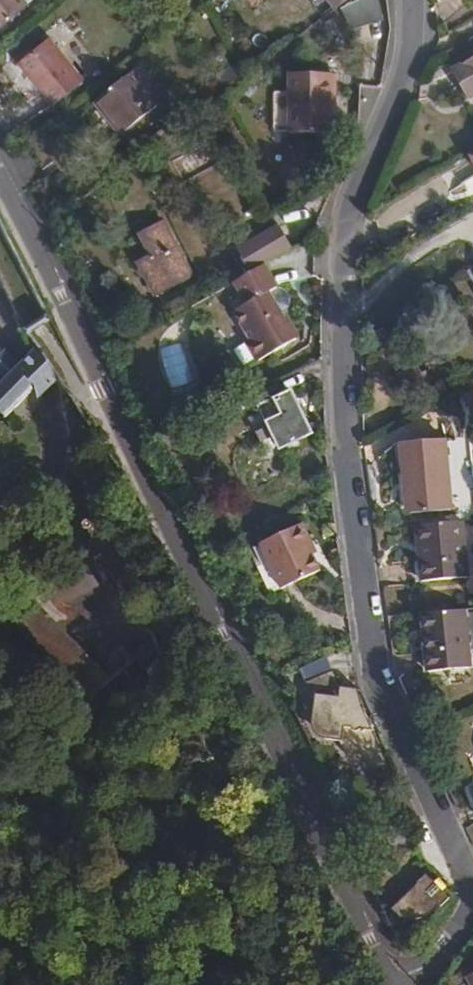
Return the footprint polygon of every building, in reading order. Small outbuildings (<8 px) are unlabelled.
[(22,5),(19,0),(0,0),(0,22),(22,5)] [(80,77),(46,34),(14,61),(49,103),(80,77)] [(451,68),(467,96),(472,92),(472,55),(451,68)] [(224,70),(231,81),(245,71),(238,61),(224,70)] [(329,104),(329,71),(284,71),(284,130),(329,131),(329,104)] [(131,72),(95,98),(119,133),(156,106),(131,72)] [(255,266),(263,261),(291,245),(278,222),(241,242),(255,266)] [(148,255),(135,262),(152,294),(190,274),(161,223),(137,236),(148,255)] [(255,266),(233,279),(246,301),(234,308),(250,337),(244,340),(255,359),(296,335),(270,291),(278,286),(263,261),(255,266)] [(35,343),(18,359),(2,344),(0,345),(0,375),(2,377),(0,379),(0,413),(2,415),(31,386),(34,397),(57,375),(35,343)] [(276,387),(258,396),(283,446),(314,431),(295,388),(280,395),(276,387)] [(443,438),(398,442),(401,478),(405,477),(408,513),(450,510),(443,438)] [(424,560),(417,560),(418,582),(465,577),(460,521),(422,525),(424,560)] [(299,522),(255,545),(278,590),(318,570),(305,544),(308,542),(299,522)] [(422,525),(413,525),(417,560),(424,560),(422,525)] [(35,538),(31,544),(31,551),(36,558),(42,560),(48,559),(53,555),(56,550),(56,543),(52,537),(45,535),(40,535),(35,538)] [(28,594),(6,613),(122,736),(179,687),(153,635),(106,675),(28,594)] [(460,612),(418,615),(423,672),(465,668),(460,612)] [(379,734),(360,691),(340,691),(340,699),(315,698),(314,730),(316,738),(322,743),(343,744),(344,730),(352,730),(353,734),(379,734)] [(425,881),(391,913),(398,928),(433,927),(452,904),(433,880),(425,881)] [(469,984),(472,984),(472,972),(464,977),(469,984)]
